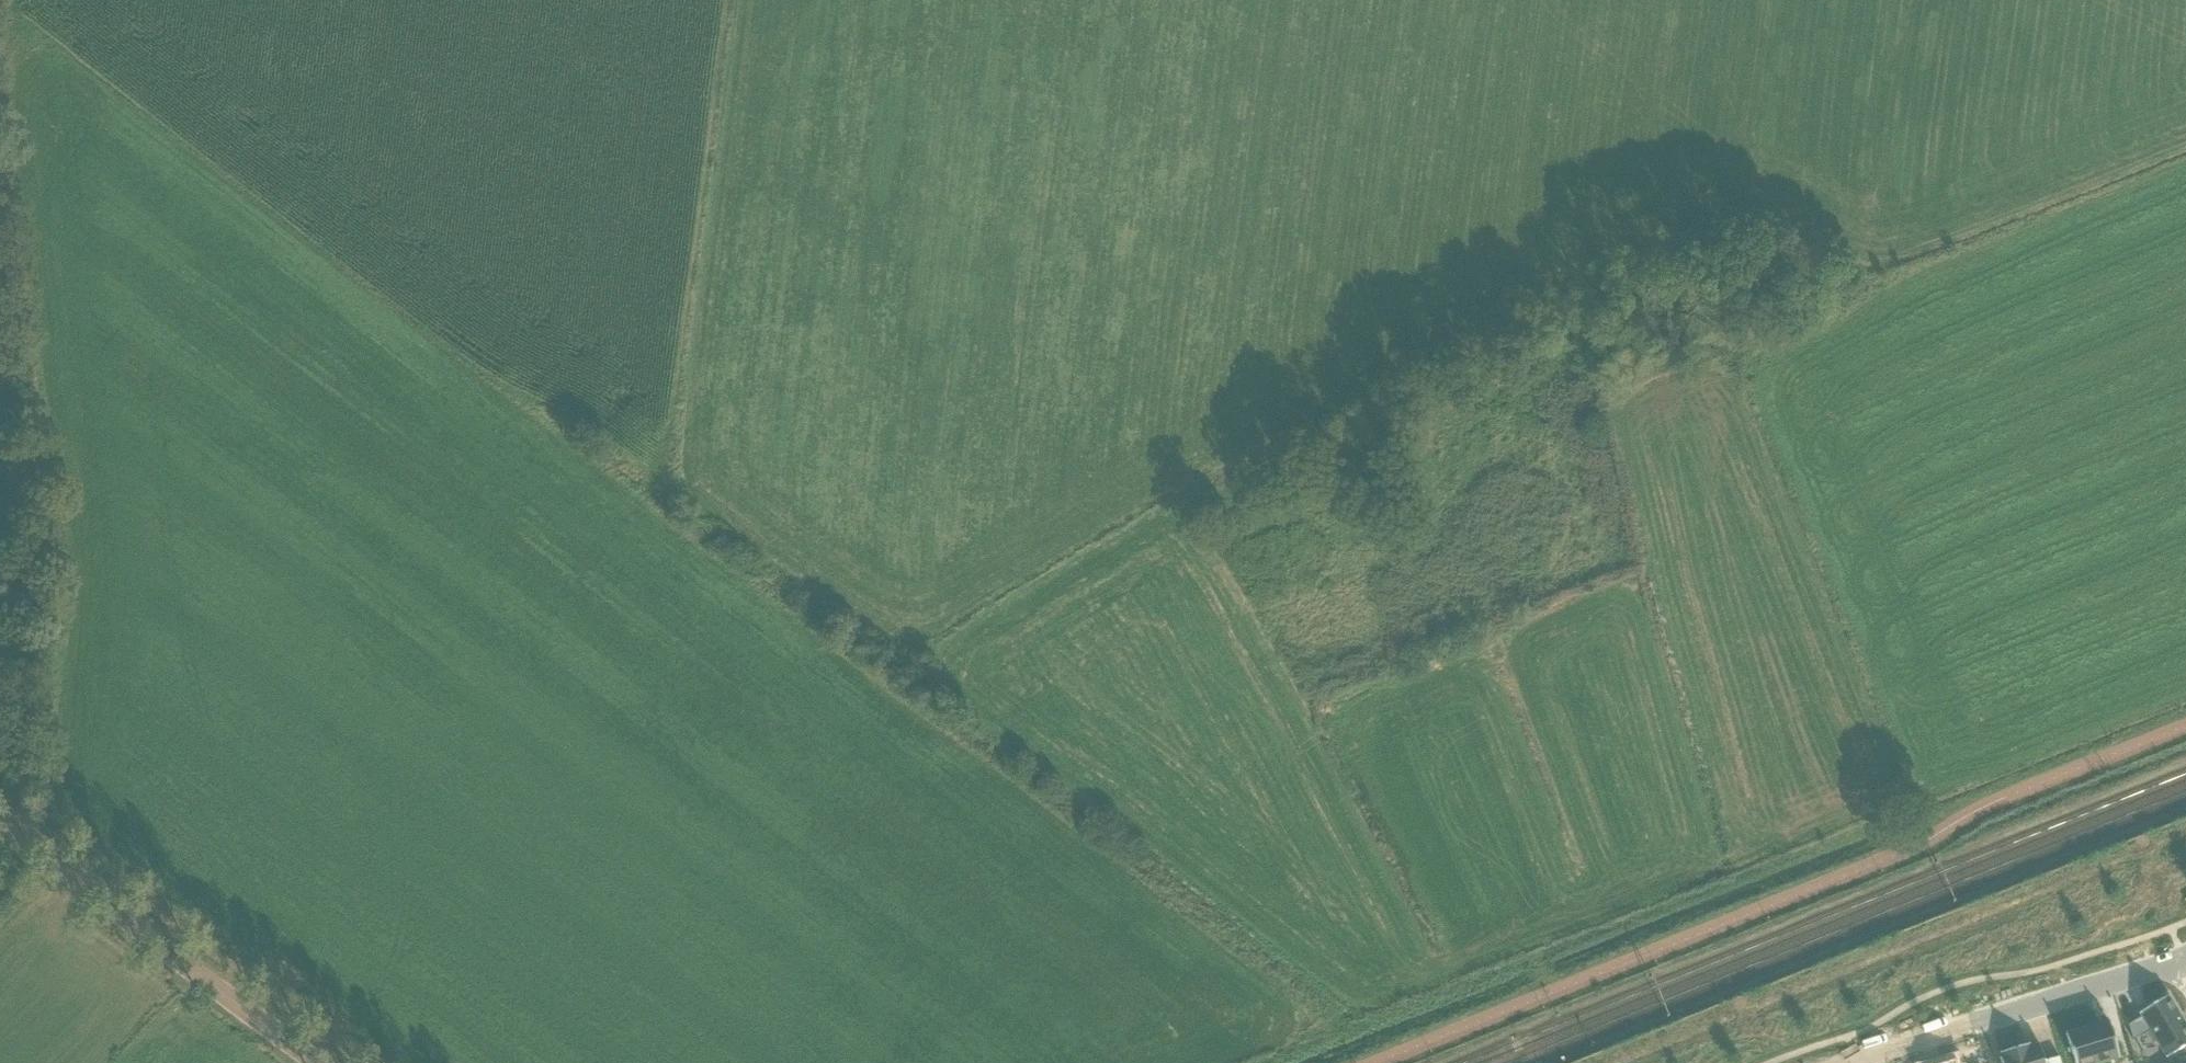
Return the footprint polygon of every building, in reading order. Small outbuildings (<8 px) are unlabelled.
[(2139,1013),(2166,1058),(2185,1046),(2185,1027),(2167,996),(2139,1013)] [(2065,1033),(2075,1062),(2102,1062),(2119,1058),(2107,1020),(2065,1033)] [(2000,1058),(2001,1062),(2061,1062),(2059,1057),(2045,1061),(2040,1045),(2031,1048),(2029,1044),(2000,1053),(2001,1057),(2000,1058)]
